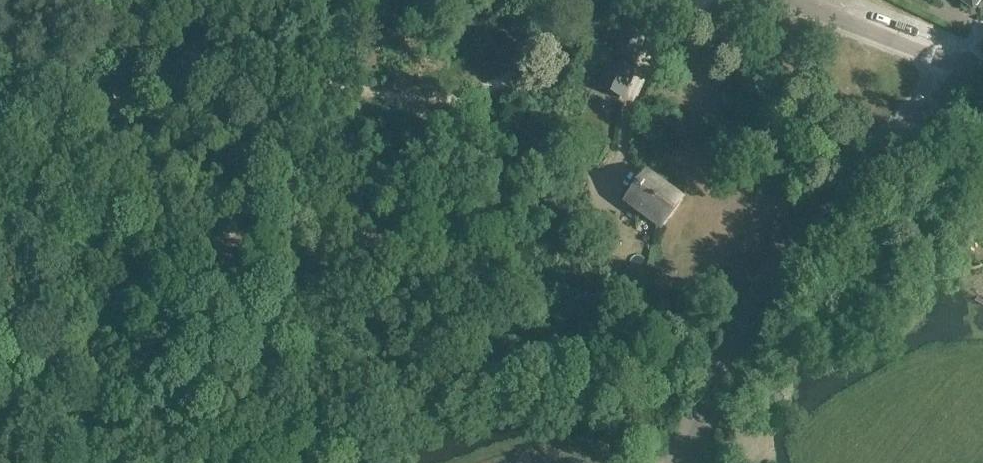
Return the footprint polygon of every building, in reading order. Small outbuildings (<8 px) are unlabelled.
[(972,9),(975,5),(978,5),(981,0),(958,0),(972,9)] [(601,89),(619,97),(631,69),(632,69),(646,36),(626,27),(612,61),(613,61),(601,89)] [(626,203),(659,227),(680,199),(647,174),(626,203)]
